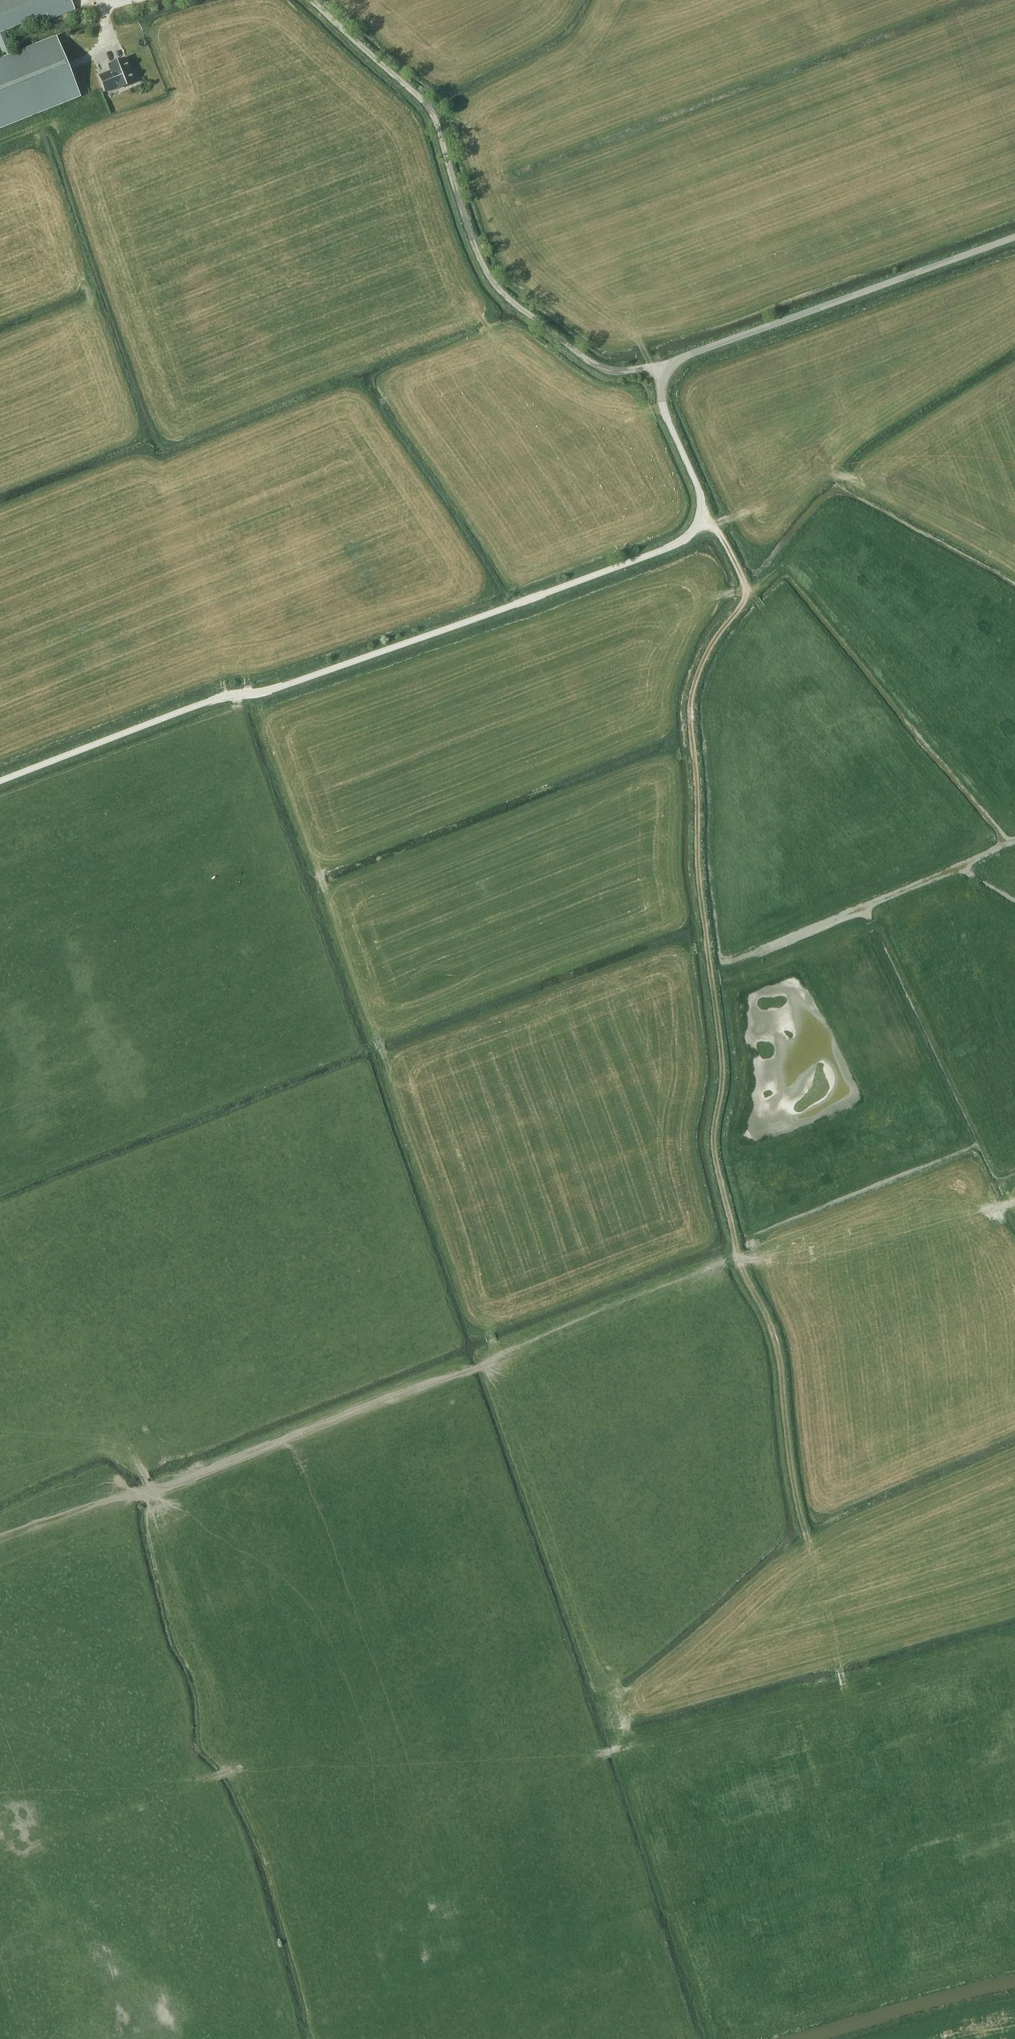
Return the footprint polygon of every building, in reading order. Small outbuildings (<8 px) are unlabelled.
[(49,20),(75,10),(71,0),(0,0),(0,46),(4,56),(12,52),(4,31),(46,14),(49,20)] [(79,95),(57,39),(0,62),(0,127),(79,95)] [(118,87),(119,89),(131,84),(126,73),(130,72),(125,59),(110,65),(112,71),(100,76),(106,92),(118,87)]
